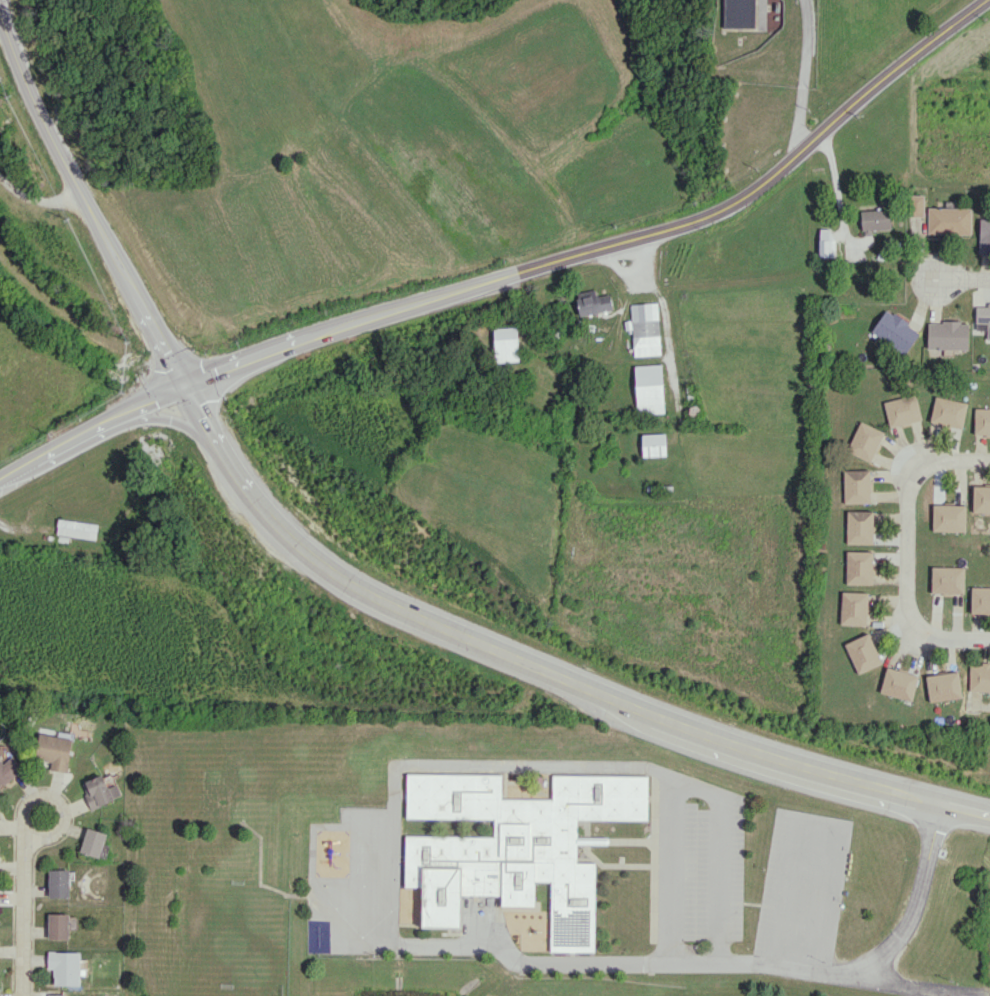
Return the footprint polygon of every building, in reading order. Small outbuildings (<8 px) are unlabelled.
[(754,0),(723,0),(722,26),(754,27),(754,0)] [(923,217),(924,195),(906,194),(906,216),(923,217)] [(971,208),(928,207),(927,234),(970,235),(971,208)] [(889,209),(861,210),(861,231),(890,231),(889,209)] [(978,253),(989,253),(989,219),(979,219),(978,253)] [(833,229),(818,229),(819,257),(834,257),(833,229)] [(596,295),(595,290),(576,292),(579,315),(612,311),(610,294),(596,295)] [(657,303),(630,304),(631,320),(624,321),(624,330),(632,329),(633,355),(659,354),(657,303)] [(986,304),(986,306),(976,306),(975,323),(987,323),(987,340),(989,340),(989,304),(986,304)] [(906,353),(920,330),(884,310),(871,333),(906,353)] [(968,322),(927,321),(927,349),(968,350),(968,322)] [(493,328),(494,362),(518,361),(516,327),(493,328)] [(635,365),(636,414),(663,413),(661,364),(635,365)] [(889,427),(921,420),(915,394),(883,401),(889,427)] [(929,421),(961,429),(967,403),(935,395),(929,421)] [(974,408),(974,435),(989,436),(989,408),(974,408)] [(870,462),(884,432),(860,421),(846,451),(870,462)] [(664,433),(641,434),(642,456),(665,455),(664,433)] [(843,470),(843,503),(870,503),(869,470),(843,470)] [(973,486),(972,512),(989,512),(989,486),(973,486)] [(932,531),(965,531),(965,505),(932,504),(932,531)] [(846,543),(873,544),(873,511),(846,510),(846,543)] [(96,539),(97,523),(58,519),(56,535),(96,539)] [(845,584),(872,584),(872,551),(846,551),(845,584)] [(964,567),(931,566),(930,593),(963,593),(964,567)] [(989,613),(989,587),(971,587),(970,613),(989,613)] [(866,625),(867,592),(841,591),(840,625),(866,625)] [(857,674),(881,663),(869,633),(844,643),(857,674)] [(989,691),(989,664),(969,664),(969,691),(989,691)] [(918,676),(886,667),(879,692),(911,701),(918,676)] [(926,675),(928,701),(961,698),(958,672),(926,675)] [(51,762),(50,770),(66,772),(73,734),(60,732),(59,736),(40,733),(35,759),(51,762)] [(11,752),(0,745),(0,759),(5,762),(11,752)] [(3,764),(0,761),(0,790),(24,768),(12,756),(3,764)] [(115,784),(108,787),(102,774),(80,784),(92,809),(121,796),(115,784)] [(406,775),(497,775),(497,801),(553,801),(553,779),(643,779),(643,816),(572,816),(571,863),(592,863),(591,952),(550,952),(550,880),(537,880),(536,910),(496,910),(496,897),(462,897),(462,928),(420,928),(420,887),(402,887),(402,835),(494,835),(494,817),(406,817),(406,775)] [(99,857),(106,833),(87,827),(79,852),(99,857)] [(69,870),(49,869),(48,897),(69,897),(69,870)] [(48,939),(68,939),(69,914),(48,913),(48,939)] [(54,985),(80,985),(79,951),(47,952),(48,969),(53,969),(54,985)]
